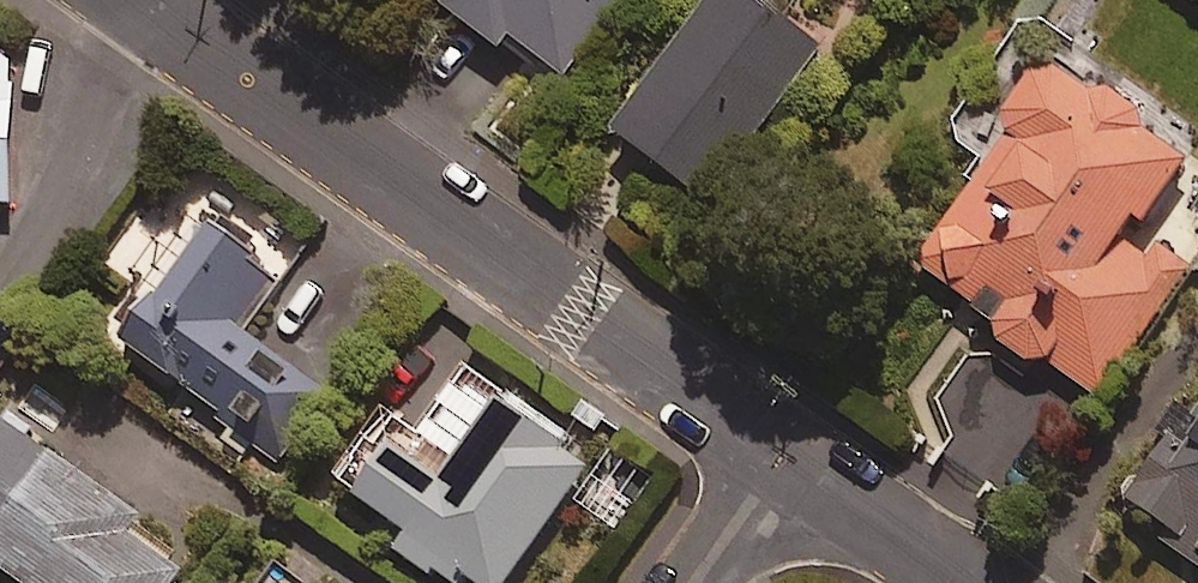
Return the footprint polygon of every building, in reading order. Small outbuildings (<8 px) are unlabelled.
[(502,45),(512,32),(563,71),(619,0),(444,0),(502,45)] [(765,0),(709,0),(615,127),(710,198),(825,45),(765,0)] [(11,203),(5,31),(0,31),(0,203),(11,203)] [(1195,260),(1146,226),(1189,158),(1151,131),(1144,111),(1129,96),(1110,88),(1094,89),(1079,71),(1064,63),(1040,63),(1018,75),(1008,88),(1004,120),(966,172),(978,181),(915,266),(995,324),(1002,343),(1015,357),(1033,365),(1048,365),(1096,399),(1195,260)] [(285,278),(217,220),(123,332),(267,453),(320,390),(244,326),(285,278)] [(503,393),(444,476),(395,441),(359,492),(411,529),(398,548),(448,582),(459,582),(466,573),(481,582),(507,582),(595,458),(503,393)] [(1169,439),(1128,495),(1172,528),(1164,538),(1197,563),(1197,415),(1179,401),(1157,431),(1169,439)] [(4,415),(0,421),(0,563),(29,582),(192,582),(197,576),(129,530),(142,511),(4,415)]
